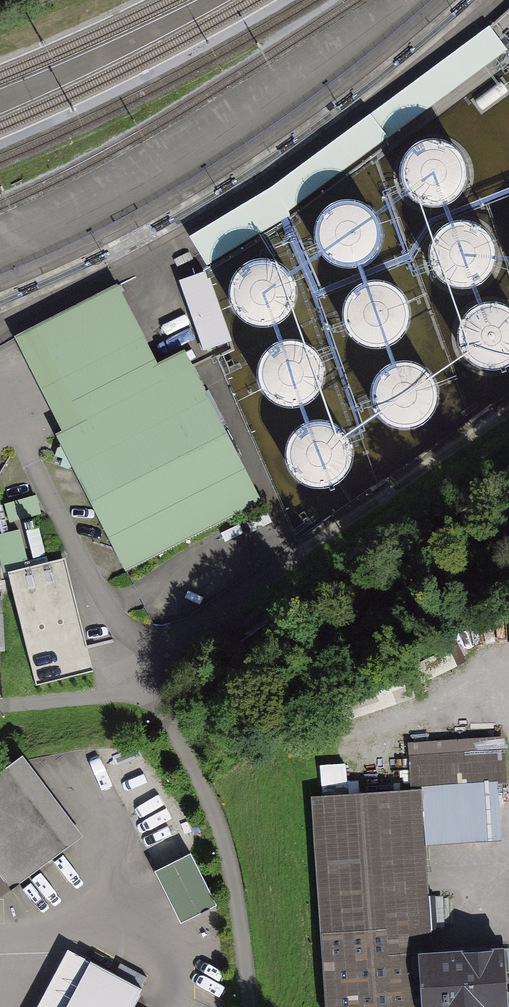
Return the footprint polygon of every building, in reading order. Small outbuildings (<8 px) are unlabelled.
[(410,147),(405,156),(404,167),(406,178),(412,186),(421,193),(430,196),(440,196),(449,193),(457,187),(463,179),(465,170),(465,160),(462,151),(457,143),(449,138),(438,135),(428,135),(418,139),(410,147)] [(324,207),(319,217),(318,228),(320,238),(326,247),(335,254),(344,257),(354,257),(363,254),(371,248),(377,240),(380,231),(380,221),(377,212),(371,204),(363,198),(353,195),(342,196),(332,200),(324,207)] [(436,230),(432,239),(430,250),(433,261),(439,270),(447,276),(456,279),(466,279),(475,276),(483,270),(489,262),(492,253),(492,244),(489,234),(483,226),(475,221),(465,218),(454,218),(444,222),(436,230)] [(238,268),(233,278),(232,289),(234,299),(240,308),(249,315),(258,318),(268,318),(277,314),(285,309),(291,301),(293,292),(293,282),(290,273),(285,265),(277,259),(266,256),(256,257),(246,261),(238,268)] [(352,290),(347,300),(346,310),(348,321),(354,330),(363,336),(372,339),(382,339),(391,336),(399,331),(405,323),(408,314),(408,304),(405,295),(399,287),(391,281),(381,278),(370,279),(360,283),(352,290)] [(121,568),(257,499),(201,389),(173,403),(113,285),(12,336),(59,429),(52,432),(121,568)] [(463,321),(461,332),(464,342),(470,351),(478,358),(488,361),(497,361),(507,358),(508,356),(508,304),(506,302),(496,299),(485,300),(475,304),(467,311),(463,321)] [(266,348),(261,358),(260,368),(262,379),(268,388),(277,394),(286,397),(296,397),(305,394),(313,388),(318,381),(321,371),(321,362),(318,352),(313,345),(305,339),(294,336),(284,336),(274,341),(266,348)] [(378,371),(373,380),(372,391),(374,402),(380,411),(389,417),(398,420),(408,420),(417,417),(425,411),(431,403),(434,394),(434,384),(431,375),(425,367),(417,362),(407,359),(396,359),(386,363),(378,371)] [(294,432),(289,442),(288,452),(290,463),(296,472),(305,478),(314,481),(324,481),(333,478),(341,473),(347,465),(350,455),(350,446),(346,437),(341,429),(333,423),(323,420),(312,420),(302,425),(294,432)] [(3,530),(33,686),(93,675),(69,551),(46,555),(40,523),(3,530)] [(312,791),(324,1006),(398,1006),(422,1006),(456,1006),(508,1004),(505,937),(431,941),(425,840),(495,836),(490,747),(406,752),(407,786),(312,791)] [(322,756),(322,780),(347,780),(347,757),(322,756)] [(0,776),(0,880),(11,894),(83,840),(22,759),(0,776)] [(216,905),(191,855),(156,873),(181,923),(216,905)] [(90,960),(65,1006),(132,1006),(142,988),(90,960)]
